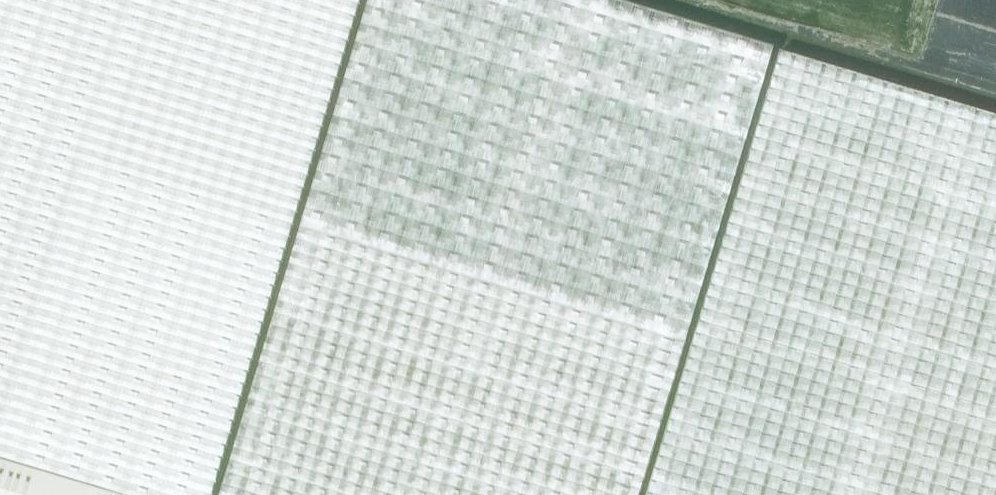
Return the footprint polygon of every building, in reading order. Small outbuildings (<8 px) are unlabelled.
[(73,481),(119,494),(210,494),(359,0),(0,0),(0,459),(73,481)] [(619,0),(366,0),(219,494),(637,494),(771,45),(619,0)] [(778,51),(647,494),(995,494),(995,117),(778,51)] [(73,481),(0,459),(0,494),(69,494),(73,481)] [(69,494),(119,494),(73,481),(69,494)]
